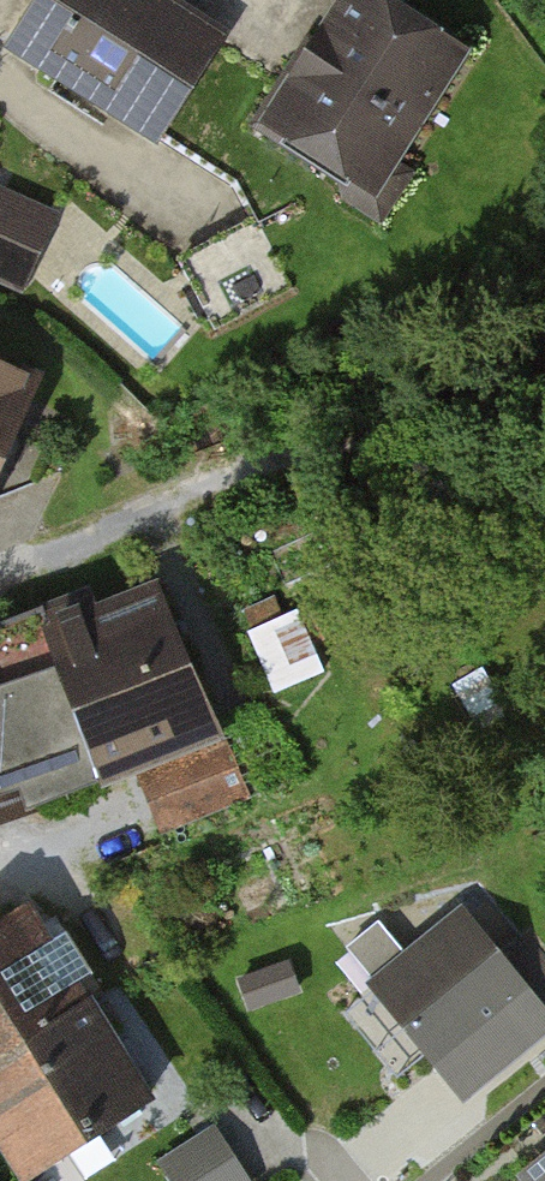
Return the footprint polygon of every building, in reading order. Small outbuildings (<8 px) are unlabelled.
[(167,0),(47,0),(12,58),(167,151),(234,40),(167,0)] [(379,0),(354,0),(266,139),(390,216),(484,66),(379,0)] [(0,186),(0,270),(23,280),(54,210),(0,186)] [(33,366),(0,351),(0,440),(33,366)] [(0,631),(0,816),(225,737),(168,573),(0,631)] [(226,747),(146,777),(163,823),(243,793),(226,747)] [(29,905),(0,923),(0,1128),(21,1163),(141,1091),(29,905)] [(467,912),(373,988),(471,1108),(544,1049),(544,1007),(467,912)] [(211,1128),(164,1159),(178,1180),(246,1180),(211,1128)] [(532,1180),(544,1180),(544,1169),(532,1180)]
